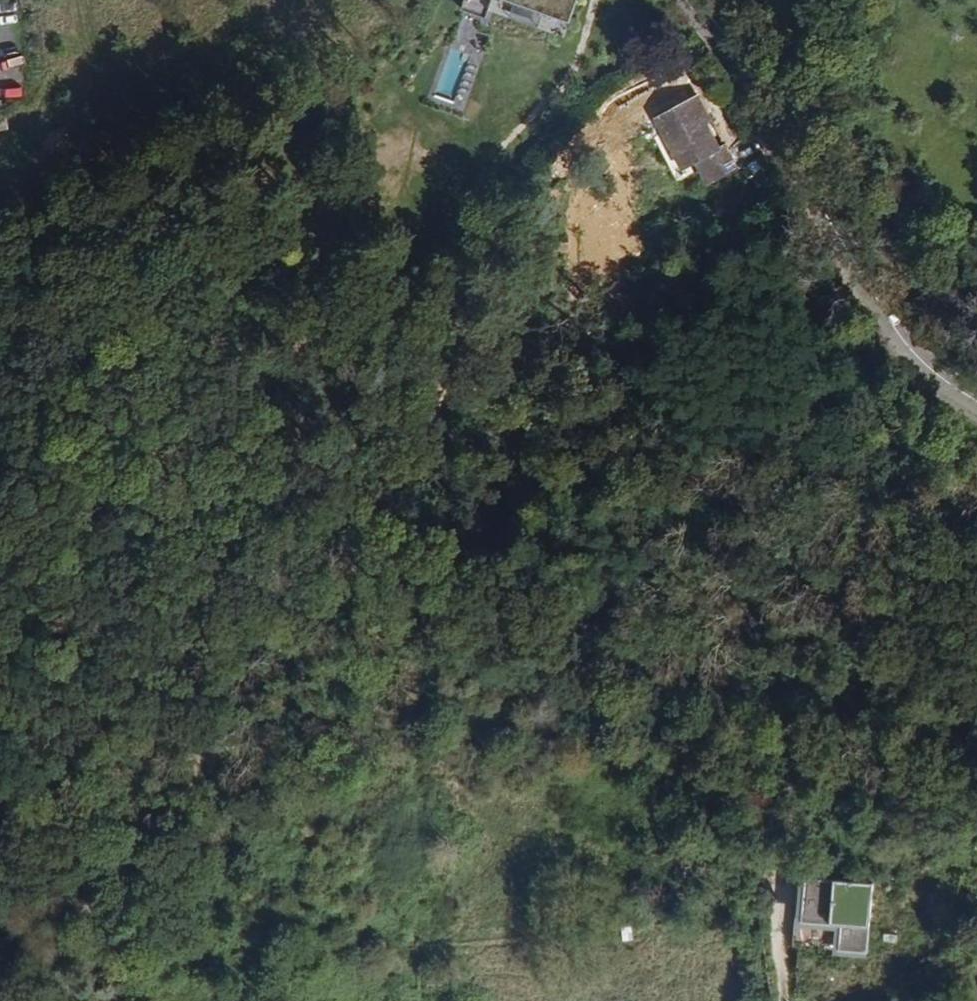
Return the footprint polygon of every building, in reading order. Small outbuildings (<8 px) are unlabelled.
[(557,0),(464,0),(463,4),(465,4),(461,16),(485,26),(493,3),(549,22),(557,0)] [(580,0),(557,0),(549,22),(569,29),(580,0)] [(724,152),(710,127),(704,116),(710,112),(701,95),(658,118),(685,172),(700,165),(724,152)] [(9,130),(5,101),(0,101),(0,132),(9,130)] [(716,123),(710,112),(704,116),(710,127),(716,123)] [(742,171),(729,149),(724,152),(700,165),(712,188),(742,171)] [(877,886),(808,881),(805,924),(844,927),(842,952),(870,954),(871,929),(874,929),(877,886)]
